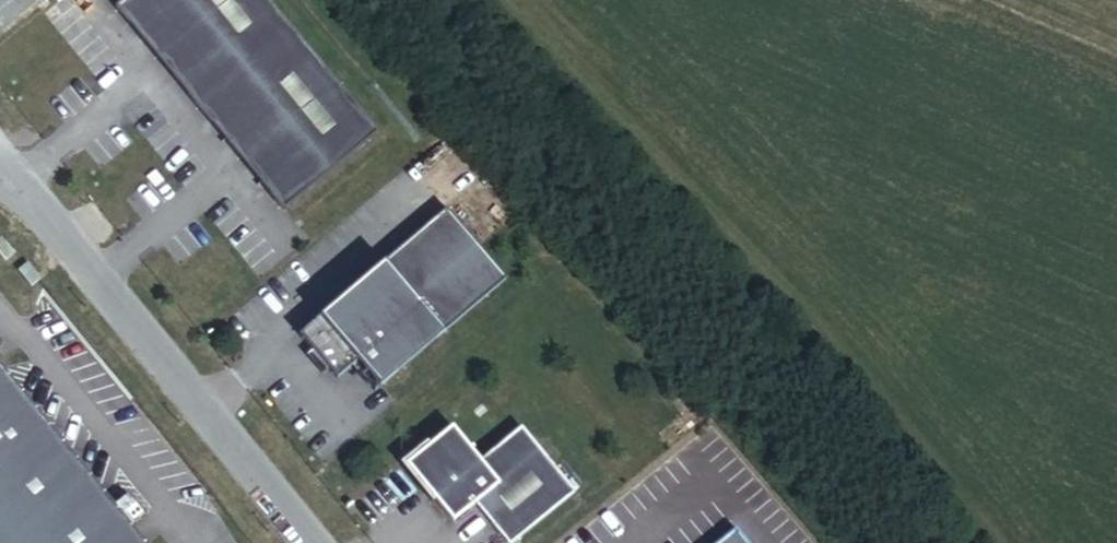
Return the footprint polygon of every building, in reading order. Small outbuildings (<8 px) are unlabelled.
[(276,204),(371,126),(268,0),(109,0),(276,204)] [(440,199),(291,321),(328,367),(349,349),(369,374),(497,270),(440,199)] [(8,265),(16,257),(1,241),(0,242),(0,257),(8,265)] [(26,263),(17,271),(30,287),(39,279),(26,263)] [(0,372),(0,542),(138,542),(0,372)] [(442,414),(396,452),(446,512),(468,494),(503,537),(568,483),(512,416),(472,450),(442,414)] [(702,542),(747,542),(729,521),(702,542)]
